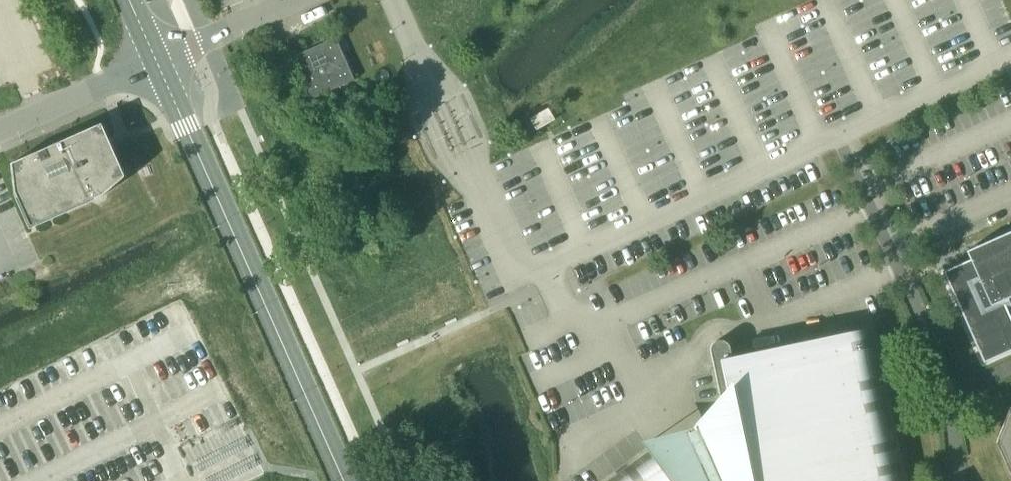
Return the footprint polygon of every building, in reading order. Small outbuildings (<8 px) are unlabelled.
[(336,37),(293,56),(312,98),(355,79),(336,37)] [(256,56),(245,61),(250,72),(261,67),(256,56)] [(555,119),(548,107),(530,118),(536,130),(555,119)] [(100,123),(76,134),(12,162),(11,162),(11,163),(11,164),(14,194),(29,228),(100,197),(124,176),(125,175),(124,175),(102,123),(101,123),(100,123)] [(966,250),(970,259),(943,271),(984,362),(1010,349),(1010,318),(1003,300),(1010,296),(1010,230),(966,250)] [(872,326),(871,326),(871,328),(732,357),(730,346),(729,344),(727,342),(725,341),(723,340),(721,339),(719,340),(717,340),(715,341),(713,343),(712,345),(711,347),(710,349),(711,351),(730,444),(723,445),(720,431),(675,451),(684,463),(677,468),(671,472),(655,449),(656,448),(655,447),(608,480),(905,480),(872,326)] [(1010,407),(997,442),(1010,473),(1010,407)]
